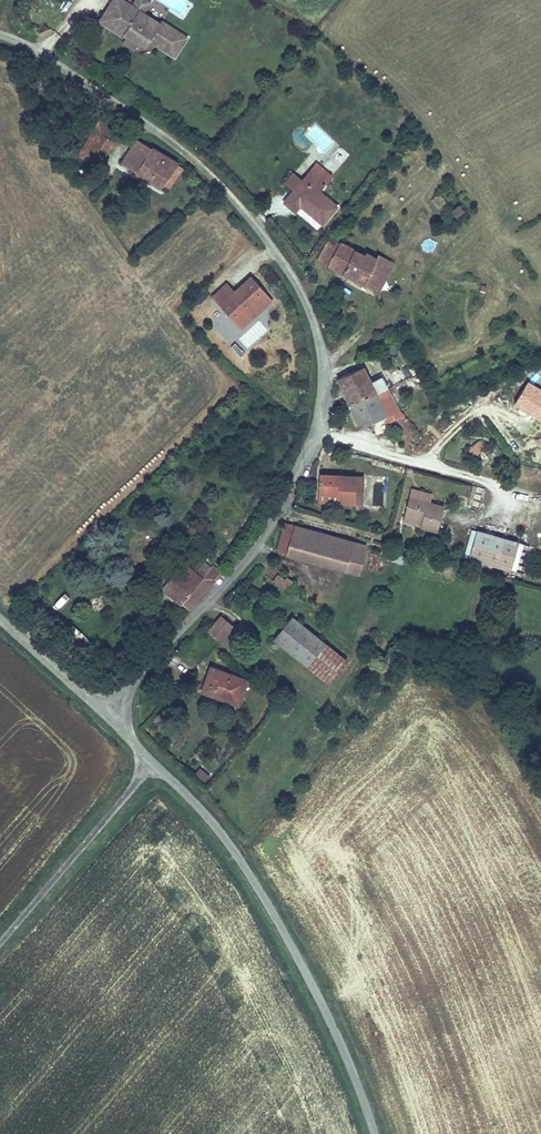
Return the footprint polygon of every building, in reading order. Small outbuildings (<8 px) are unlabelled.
[(97,29),(107,37),(125,12),(114,4),(97,29)] [(158,33),(156,35),(125,12),(107,37),(120,45),(121,42),(134,52),(142,57),(146,51),(169,68),(183,50),(158,33)] [(130,59),(134,52),(121,42),(120,45),(119,53),(130,59)] [(101,119),(97,126),(115,136),(119,129),(101,119)] [(314,125),(306,134),(325,152),(334,142),(314,125)] [(105,154),(115,136),(97,126),(86,143),(105,154)] [(95,170),(105,154),(86,143),(80,140),(71,155),(95,170)] [(120,167),(159,190),(175,164),(134,141),(120,167)] [(340,146),(325,163),(335,171),(350,155),(340,146)] [(182,169),(175,164),(159,190),(166,194),(182,169)] [(321,193),(325,188),(308,174),(284,205),(295,214),(301,207),(323,226),(338,207),(321,193)] [(459,205),(450,212),(456,220),(465,213),(459,205)] [(171,234),(184,220),(177,214),(164,228),(171,234)] [(395,265),(379,257),(377,260),(366,255),(365,258),(342,246),(331,267),(380,293),(395,265)] [(233,290),(227,283),(211,296),(238,327),(250,317),(244,310),(265,292),(251,276),(233,290)] [(271,299),(265,292),(244,310),(250,317),(271,299)] [(258,322),(243,337),(251,346),(267,331),(258,322)] [(363,370),(339,381),(348,400),(345,402),(348,408),(379,393),(378,391),(374,393),(363,370)] [(379,393),(390,413),(397,410),(386,390),(379,393)] [(393,423),(398,419),(414,439),(419,435),(397,410),(390,413),(379,393),(348,408),(360,432),(382,420),(386,428),(393,423)] [(414,439),(398,419),(393,423),(410,443),(414,439)] [(368,504),(370,478),(326,475),(325,493),(344,494),(343,503),(368,504)] [(233,492),(227,498),(238,508),(243,502),(233,492)] [(422,537),(439,542),(445,518),(410,508),(406,523),(424,528),(422,537)] [(422,537),(424,528),(406,523),(403,532),(422,537)] [(323,563),(349,571),(353,554),(365,557),(368,548),(290,526),(283,553),(291,555),(290,557),(323,566),(323,563)] [(515,569),(522,543),(480,532),(474,558),(515,569)] [(392,560),(403,563),(405,556),(394,553),(392,560)] [(365,557),(353,554),(349,571),(361,574),(365,557)] [(193,570),(200,576),(210,565),(203,559),(193,570)] [(291,593),(284,586),(287,582),(292,577),(275,562),(263,576),(287,597),(291,593)] [(222,574),(210,565),(200,576),(193,570),(184,563),(174,575),(162,588),(187,609),(222,574)] [(156,583),(162,588),(174,575),(167,570),(156,583)] [(291,593),(295,589),(287,582),(284,586),(291,593)] [(223,644),(236,629),(225,618),(210,633),(223,644)] [(273,640),(306,669),(326,646),(292,618),(273,640)] [(326,646),(306,669),(326,686),(345,663),(326,646)] [(238,706),(245,681),(209,670),(202,695),(238,706)] [(199,767),(194,774),(205,782),(210,776),(199,767)]
